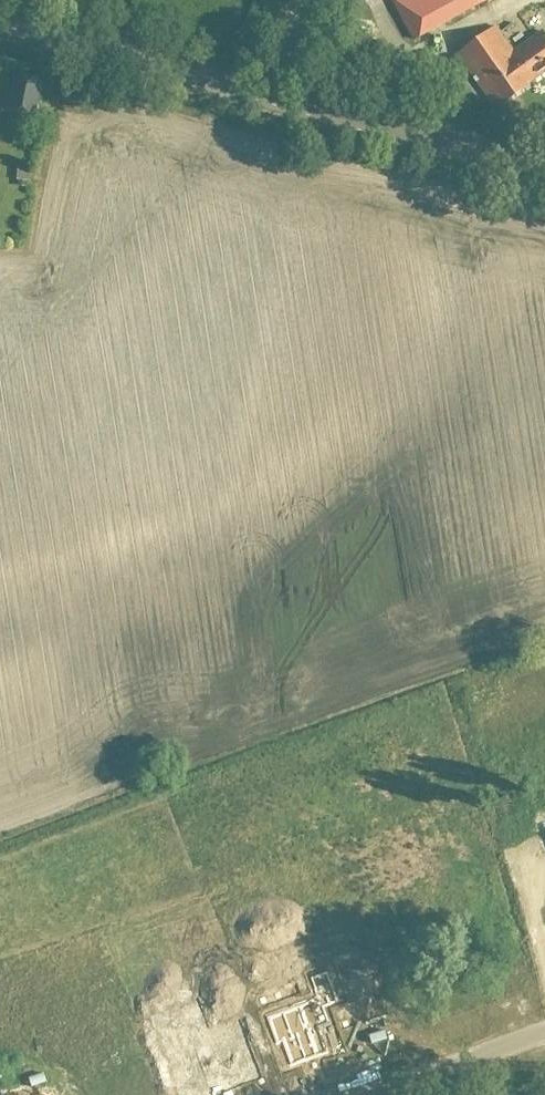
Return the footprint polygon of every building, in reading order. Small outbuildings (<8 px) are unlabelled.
[(487,0),(392,0),(412,41),(487,0)] [(534,82),(513,54),(496,29),(458,56),(496,111),(529,87),(528,86),(534,82)] [(513,54),(534,82),(544,74),(544,38),(542,34),(513,54)] [(42,83),(17,78),(11,113),(35,117),(42,83)] [(318,1001),(266,1020),(276,1046),(282,1043),(290,1067),(307,1061),(307,1062),(311,1060),(327,1054),(325,1049),(326,1048),(326,1047),(324,1047),(322,1041),(323,1040),(323,1039),(321,1039),(320,1036),(318,1030),(328,1026),(322,1009),(337,1004),(326,974),(310,980),(312,984),(318,1001)] [(254,1076),(238,1031),(220,1038),(226,1056),(222,1057),(221,1054),(197,1063),(179,1014),(155,1023),(182,1094),(189,1094),(194,1093),(194,1094),(213,1094),(215,1094),(213,1091),(254,1076)]
